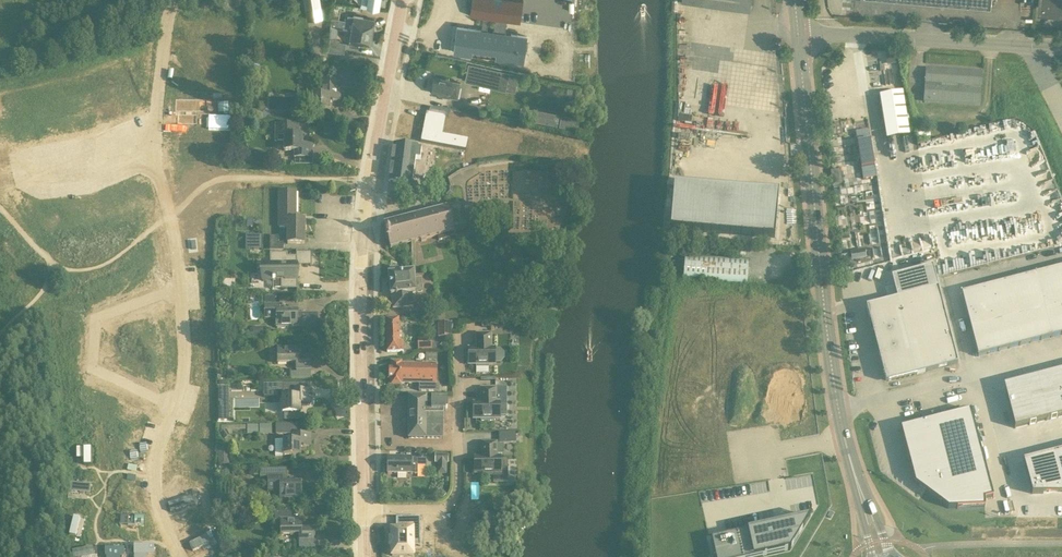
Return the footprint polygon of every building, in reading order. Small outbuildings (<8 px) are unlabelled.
[(11,18),(3,0),(0,0),(0,23),(11,18)] [(11,18),(23,12),(18,0),(3,0),(11,18)] [(306,19),(322,16),(320,0),(304,0),(306,19)] [(481,28),(457,25),(456,26),(454,26),(451,51),(453,51),(453,53),(467,54),(521,62),(524,34),(505,31),(507,20),(520,22),(523,0),(522,0),(471,0),(469,15),(483,17),(481,28)] [(681,0),(749,10),(750,0),(681,0)] [(1042,9),(1061,10),(1061,0),(1043,0),(1042,9)] [(336,27),(350,29),(373,33),(375,21),(373,21),(374,19),(362,17),(362,16),(352,14),(351,25),(347,24),(347,21),(337,19),(336,27)] [(373,33),(350,29),(349,33),(347,44),(358,46),(359,44),(369,45),(371,45),(373,33)] [(339,39),(330,37),(328,51),(342,53),(343,50),(345,51),(346,42),(339,41),(339,39)] [(895,58),(893,50),(885,52),(886,59),(895,58)] [(468,63),(465,81),(505,90),(514,92),(518,74),(509,72),(468,63)] [(868,67),(870,88),(886,86),(884,66),(868,67)] [(981,73),(926,69),(924,102),(979,105),(981,73)] [(457,98),(461,82),(458,81),(453,80),(453,79),(434,75),(430,93),(455,97),(457,98)] [(329,102),(339,102),(339,82),(322,82),(322,95),(312,95),(312,110),(329,110),(329,102)] [(58,93),(47,95),(52,116),(61,114),(63,114),(58,93)] [(909,137),(902,93),(879,97),(886,140),(909,137)] [(47,95),(36,98),(41,118),(43,118),(52,116),(47,95)] [(36,98),(26,100),(30,121),(39,119),(41,118),(36,98)] [(175,112),(178,112),(177,125),(197,125),(197,112),(207,112),(207,100),(175,100),(175,112)] [(521,112),(518,123),(557,130),(559,119),(521,112)] [(466,151),(468,140),(443,135),(446,117),(429,114),(425,132),(422,131),(420,142),(466,151)] [(302,136),(298,136),(298,125),(275,125),(275,137),(284,137),(284,151),(294,151),(294,165),(312,165),(312,145),(302,145),(302,136)] [(868,130),(855,132),(863,180),(876,178),(868,130)] [(421,149),(393,146),(388,182),(412,185),(415,159),(420,160),(421,149)] [(141,181),(130,185),(138,205),(149,201),(141,181)] [(130,185),(120,190),(128,209),(138,205),(130,185)] [(670,231),(774,239),(778,194),(673,186),(670,231)] [(120,190),(109,194),(117,214),(128,209),(120,190)] [(278,193),(278,228),(287,228),(287,220),(295,220),(295,193),(278,193)] [(109,194),(98,198),(99,201),(101,205),(103,209),(105,214),(107,218),(117,214),(109,194)] [(86,202),(74,203),(76,224),(88,223),(88,218),(87,214),(87,209),(86,204),(86,202)] [(74,203),(63,204),(65,225),(76,224),(74,203)] [(63,204),(52,205),(54,227),(65,225),(63,204)] [(52,205),(40,207),(43,228),(54,227),(52,205)] [(391,248),(411,243),(436,236),(437,241),(449,238),(449,236),(453,235),(446,208),(426,213),(385,224),(385,223),(383,224),(383,226),(384,225),(386,233),(385,233),(387,240),(388,240),(390,247),(389,247),(389,248),(390,249),(392,249),(391,248)] [(304,220),(295,220),(287,220),(287,228),(287,244),(304,244),(304,220)] [(261,249),(261,236),(252,236),(251,249),(261,249)] [(279,243),(279,237),(270,237),(270,251),(284,251),(284,243),(279,243)] [(266,280),(270,280),(270,281),(275,281),(275,278),(281,278),(281,290),(297,289),(297,257),(287,257),(287,253),(270,254),(270,265),(265,265),(266,280)] [(683,277),(747,282),(749,258),(684,254),(683,277)] [(915,268),(927,266),(926,254),(913,256),(915,268)] [(890,274),(891,277),(901,275),(898,260),(868,267),(872,286),(883,283),(882,276),(890,274)] [(419,279),(414,280),(413,274),(413,272),(399,274),(399,271),(395,268),(391,269),(388,272),(388,278),(390,296),(391,296),(393,309),(413,307),(411,294),(421,292),(419,279)] [(961,294),(978,357),(1061,335),(1061,268),(961,294)] [(148,271),(137,275),(144,295),(155,291),(148,271)] [(137,275),(126,279),(134,299),(144,295),(137,275)] [(126,279),(116,283),(124,303),(134,299),(126,279)] [(116,283),(106,287),(113,307),(124,303),(116,283)] [(106,287),(95,291),(96,295),(98,299),(99,303),(101,307),(102,311),(113,307),(106,287)] [(872,319),(888,382),(957,364),(938,288),(866,307),(869,319),(872,319)] [(317,327),(317,313),(298,314),(298,312),(279,312),(279,306),(264,306),(264,318),(276,318),(276,327),(317,327)] [(398,320),(386,320),(387,353),(403,352),(403,342),(399,343),(398,320)] [(69,323),(68,334),(89,336),(90,324),(86,324),(82,324),(77,323),(73,323),(69,323)] [(451,323),(438,323),(438,337),(451,337),(451,323)] [(251,329),(251,336),(264,336),(264,329),(262,327),(252,327),(251,329)] [(68,334),(67,346),(88,347),(89,336),(68,334)] [(467,363),(469,363),(469,365),(477,365),(477,367),(488,367),(488,365),(495,365),(495,363),(501,363),(504,359),(504,354),(500,350),(495,350),(495,348),(491,348),(491,334),(477,335),(477,349),(469,349),(469,356),(467,356),(467,363)] [(432,351),(432,340),(417,341),(418,352),(432,351)] [(67,346),(66,357),(88,358),(88,347),(67,346)] [(295,370),(311,370),(310,357),(299,357),(298,348),(276,348),(277,364),(295,363),(295,370)] [(66,357),(65,368),(87,370),(88,358),(66,357)] [(401,365),(401,363),(391,362),(391,369),(389,368),(388,379),(391,379),(391,386),(401,386),(401,384),(419,384),(419,392),(436,392),(437,366),(401,365)] [(1061,417),(1061,372),(1002,388),(1013,430),(1061,417)] [(92,393),(90,397),(100,402),(109,382),(99,378),(97,381),(95,385),(93,389),(92,393)] [(109,382),(100,402),(111,406),(119,387),(109,382)] [(264,384),(264,392),(292,391),(292,397),(282,397),(282,413),(282,420),(301,419),(301,412),(299,412),(299,404),(309,404),(309,391),(303,391),(303,383),(264,384)] [(119,387),(111,406),(121,411),(130,392),(119,387)] [(218,388),(218,421),(226,421),(226,416),(228,416),(228,388),(218,388)] [(495,403),(495,397),(495,389),(481,389),(481,397),(481,403),(473,403),(473,410),(472,410),(472,417),(473,417),(473,419),(481,419),(481,421),(492,421),(492,419),(500,419),(500,416),(506,416),(506,405),(499,405),(499,402),(495,403)] [(130,392),(121,411),(131,416),(140,396),(130,392)] [(140,396),(131,416),(142,420),(150,401),(140,396)] [(408,397),(408,439),(442,439),(443,412),(445,412),(445,409),(447,409),(447,398),(431,398),(431,411),(426,411),(426,397),(408,397)] [(984,500),(993,497),(970,411),(900,429),(915,484),(948,509),(984,508),(984,500)] [(271,433),(271,424),(247,425),(247,434),(271,433)] [(294,424),(275,424),(276,434),(277,434),(277,436),(277,440),(275,440),(275,455),(300,455),(300,447),(310,447),(310,433),(294,433),(294,424)] [(225,430),(221,433),(224,439),(229,436),(225,430)] [(482,443),(482,455),(482,457),(474,457),(474,464),(473,464),(473,472),(474,472),(474,474),(482,473),(482,476),(493,476),(493,473),(501,473),(501,470),(507,470),(507,459),(500,460),(500,457),(496,457),(496,454),(504,454),(503,444),(516,444),(515,433),(498,433),(499,443),(496,443),(482,443)] [(231,449),(218,449),(218,466),(231,466),(231,449)] [(1023,464),(1030,498),(1041,498),(1041,495),(1061,495),(1061,454),(1023,464)] [(447,463),(448,463),(448,455),(435,455),(435,463),(438,463),(438,474),(446,474),(447,463)] [(120,466),(121,467),(120,468),(120,470),(121,472),(122,474),(123,475),(125,475),(127,475),(129,475),(131,473),(132,472),(132,470),(132,468),(131,467),(130,465),(128,464),(128,462),(127,460),(126,459),(124,458),(122,457),(121,458),(119,460),(118,461),(118,463),(119,465),(120,466)] [(417,475),(417,466),(425,466),(425,459),(400,459),(387,459),(387,475),(400,475),(417,475)] [(185,477),(169,478),(169,486),(185,485),(185,477)] [(267,477),(267,490),(279,490),(279,498),(301,498),(301,483),(283,483),(283,477),(267,477)] [(71,483),(70,492),(90,494),(90,485),(71,483)] [(123,485),(120,491),(136,501),(139,495),(123,485)] [(441,498),(445,493),(440,490),(436,495),(441,498)] [(173,502),(176,510),(194,504),(191,496),(173,502)] [(301,528),(301,520),(291,520),(291,511),(274,512),(274,521),(280,521),(280,535),(298,535),(298,541),(313,541),(313,528),(301,528)] [(128,525),(143,526),(143,516),(128,516),(128,525)] [(408,530),(391,530),(391,540),(390,540),(390,546),(392,546),(392,556),(413,556),(412,530),(420,530),(419,516),(407,517),(408,530)] [(76,536),(80,518),(74,517),(69,535),(76,536)] [(711,540),(715,556),(762,556),(790,551),(810,518),(711,540)] [(206,535),(189,544),(193,552),(210,543),(206,535)] [(74,556),(84,556),(94,555),(92,548),(73,551),(74,556)] [(124,549),(105,548),(105,556),(124,556),(124,549)]
